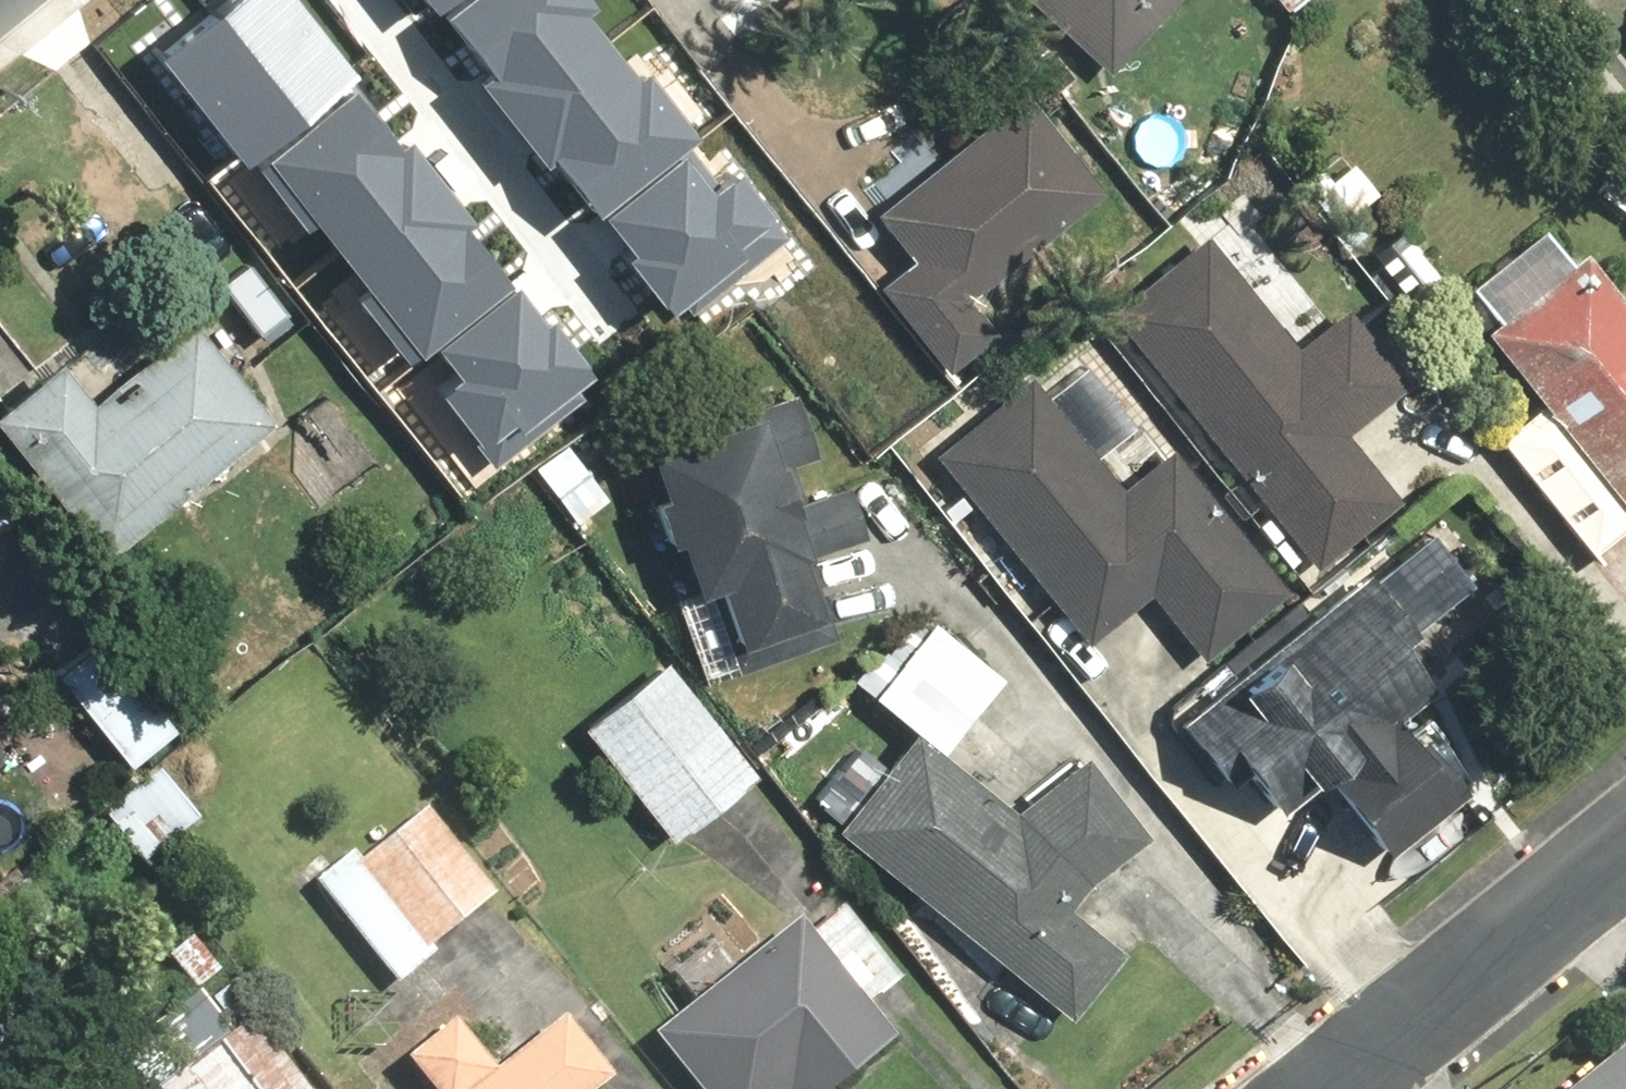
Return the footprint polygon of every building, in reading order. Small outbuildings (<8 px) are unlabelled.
[(247,162),(357,73),(298,0),(229,0),(160,55),(247,162)] [(446,18),(468,0),(431,0),(446,18)] [(583,0),(480,0),(445,29),(492,83),(484,88),(548,167),(553,163),(599,216),(697,138),(644,73),(635,79),(582,16),(591,10),(583,0)] [(1109,74),(1186,0),(1037,0),(1109,74)] [(1278,9),(1289,0),(1271,0),(1278,9)] [(1027,90),(871,213),(908,259),(876,284),(938,363),(984,326),(964,301),(1105,189),(1027,90)] [(362,95),(265,172),(313,232),(321,226),(373,291),(363,299),(416,364),(515,285),(470,229),(476,224),(412,145),(406,150),(362,95)] [(795,239),(742,170),(717,189),(691,156),(601,225),(674,321),(695,305),(700,311),(795,239)] [(1440,283),(1399,230),(1364,257),(1405,310),(1440,283)] [(1532,401),(1492,433),(1589,551),(1625,521),(1625,303),(1584,251),(1567,265),(1539,231),(1466,290),(1492,322),(1477,334),(1532,401)] [(1297,343),(1206,232),(1102,317),(1312,573),(1402,499),(1351,436),(1407,389),(1340,308),(1297,343)] [(461,383),(436,402),(489,471),(583,399),(579,393),(599,377),(526,281),(435,350),(461,383)] [(59,362),(0,406),(0,438),(92,562),(276,425),(200,323),(118,384),(125,394),(98,414),(59,362)] [(1032,377),(1031,378),(933,454),(1084,647),(1148,597),(1198,660),(1291,588),(1178,444),(1120,489),(1032,377)] [(800,395),(640,441),(684,596),(710,588),(734,672),(831,644),(805,553),(859,538),(844,486),(788,502),(775,457),(814,446),(800,395)] [(1465,671),(1384,566),(1179,722),(1211,764),(1230,750),(1278,813),(1324,778),(1386,859),(1484,784),(1423,703),(1465,671)] [(173,732),(100,639),(55,673),(128,766),(173,732)] [(672,655),(579,725),(667,844),(761,774),(672,655)] [(838,822),(1061,1014),(1114,952),(1071,915),(1148,824),(1069,756),(1012,823),(911,737),(838,822)] [(203,813),(159,762),(99,814),(143,865),(203,813)] [(411,783),(299,867),(388,984),(500,899),(411,783)] [(651,1038),(691,1088),(832,1088),(891,1043),(867,1012),(902,985),(842,909),(807,937),(797,924),(651,1038)] [(152,1088),(301,1088),(248,1018),(152,1088)] [(609,1079),(561,1019),(492,1074),(452,1024),(403,1062),(425,1088),(596,1088),(609,1079)] [(1625,1040),(1570,1088),(1625,1088),(1625,1040)]
